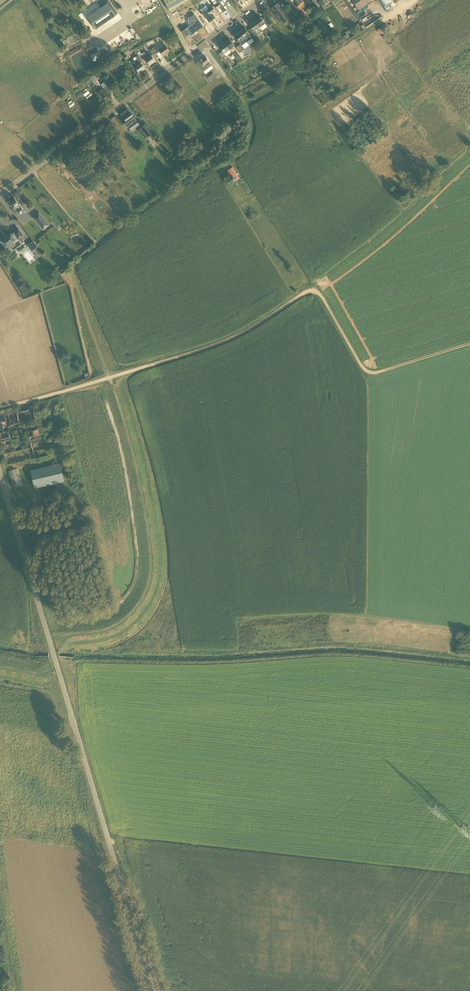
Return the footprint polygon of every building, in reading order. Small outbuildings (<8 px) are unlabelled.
[(117,13),(109,0),(103,4),(104,6),(87,16),(96,29),(116,15),(115,14),(117,13)] [(170,11),(176,7),(172,0),(164,0),(170,11)] [(218,9),(220,8),(223,12),(226,10),(229,8),(223,0),(220,0),(217,2),(214,5),(218,9)] [(304,0),(303,0),(291,0),(293,3),(292,3),(299,11),(307,4),(304,0)] [(356,18),(345,0),(333,0),(349,26),(354,23),(352,21),(356,18)] [(359,10),(373,0),(352,0),(359,10)] [(142,3),(132,9),(134,13),(144,7),(142,3)] [(279,3),(272,8),(283,24),(293,16),(290,11),(286,13),(279,3)] [(215,11),(213,7),(212,6),(203,13),(209,22),(212,20),(215,18),(212,13),(215,11)] [(366,25),(370,22),(365,15),(362,11),(358,14),(366,25)] [(199,20),(196,16),(193,18),(196,22),(186,29),(191,35),(204,26),(199,20)] [(255,20),(260,27),(265,23),(260,17),(255,20)] [(260,27),(255,20),(250,24),(256,33),(254,34),(258,40),(259,41),(260,40),(259,39),(260,38),(257,34),(262,30),(260,27)] [(119,28),(127,43),(136,38),(128,23),(119,28)] [(250,29),(247,31),(245,28),(240,32),(245,38),(250,35),(255,42),(258,40),(254,34),(250,29)] [(240,42),(245,38),(240,32),(235,36),(240,42)] [(225,43),(230,50),(235,46),(230,39),(225,43)] [(159,51),(163,56),(170,51),(164,43),(161,44),(164,47),(159,51)] [(231,52),(229,50),(230,50),(225,43),(219,47),(225,55),(223,57),(227,63),(230,66),(233,64),(231,60),(230,61),(226,56),(231,52)] [(154,55),(159,52),(155,47),(150,50),(154,55)] [(135,50),(134,49),(133,48),(128,50),(123,54),(124,55),(125,57),(128,56),(135,50)] [(151,55),(149,53),(146,55),(144,52),(139,56),(143,60),(145,58),(146,59),(145,59),(150,65),(155,61),(151,55)] [(139,55),(138,55),(133,58),(135,60),(132,62),(135,66),(135,67),(139,73),(145,68),(141,62),(141,63),(140,62),(143,60),(139,56),(139,55)] [(203,58),(196,62),(200,68),(201,67),(206,73),(213,68),(211,66),(212,65),(206,56),(203,59),(203,58)] [(93,86),(103,99),(109,95),(107,92),(111,89),(105,81),(100,85),(93,76),(85,81),(90,88),(93,86)] [(139,124),(130,112),(123,116),(130,125),(129,126),(131,130),(139,124)] [(148,136),(153,132),(146,124),(141,128),(148,136)] [(233,168),(227,171),(233,180),(238,176),(233,168)] [(20,205),(14,197),(11,200),(11,199),(8,201),(18,214),(21,212),(17,207),(20,205)] [(50,225),(44,218),(39,212),(33,217),(38,223),(44,230),(46,228),(50,225)] [(19,240),(24,235),(19,229),(14,233),(12,235),(11,233),(1,241),(6,247),(9,245),(12,249),(16,245),(13,242),(16,240),(15,239),(18,238),(19,240)] [(27,246),(32,252),(39,247),(34,241),(27,246)] [(6,459),(7,465),(49,455),(46,438),(44,429),(41,418),(36,419),(34,408),(17,412),(16,408),(0,412),(0,440),(0,441),(1,441),(2,447),(3,446),(3,448),(4,454),(6,460),(6,459)] [(61,463),(31,471),(36,489),(66,481),(61,463)] [(14,485),(19,483),(15,469),(10,471),(14,485)]
